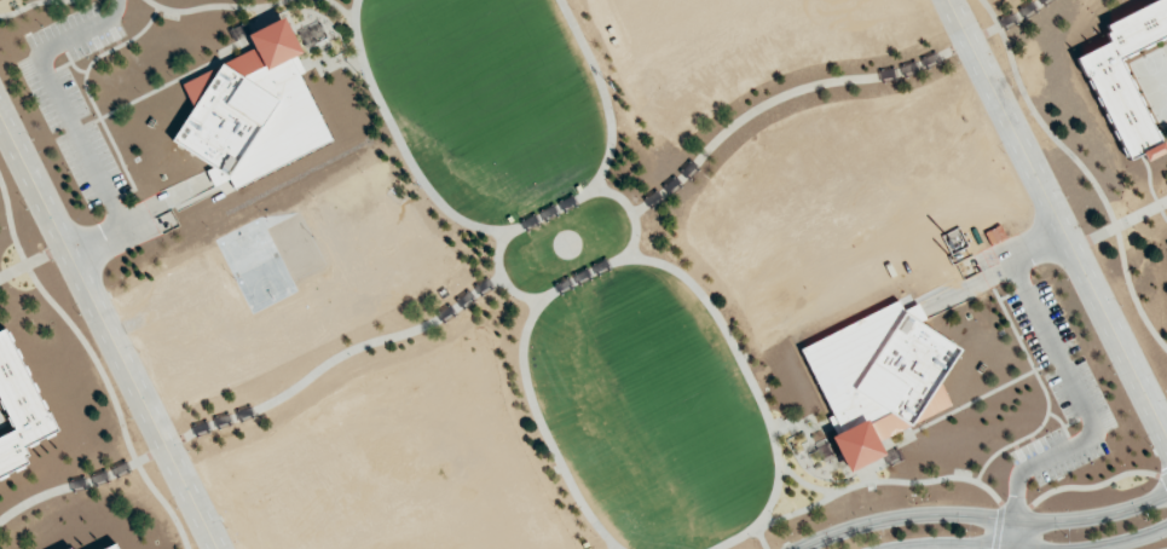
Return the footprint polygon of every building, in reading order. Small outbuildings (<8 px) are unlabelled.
[(1166,36),(1166,0),(1153,0),(1102,22),(1110,41),(1079,54),(1123,160),(1140,153),(1144,161),(1163,152),(1122,55),(1166,36)] [(331,143),(295,60),(302,48),(287,15),(247,32),(254,48),(221,62),(213,76),(206,72),(181,83),(192,107),(171,141),(203,160),(214,186),(223,182),(231,187),(331,143)] [(475,294),(468,288),(456,302),(463,308),(475,294)] [(798,346),(852,468),(882,455),(876,440),(950,408),(936,375),(954,368),(924,300),(902,310),(899,302),(798,346)] [(8,327),(0,331),(0,403),(13,432),(0,438),(0,479),(30,466),(22,447),(54,433),(8,327)]
